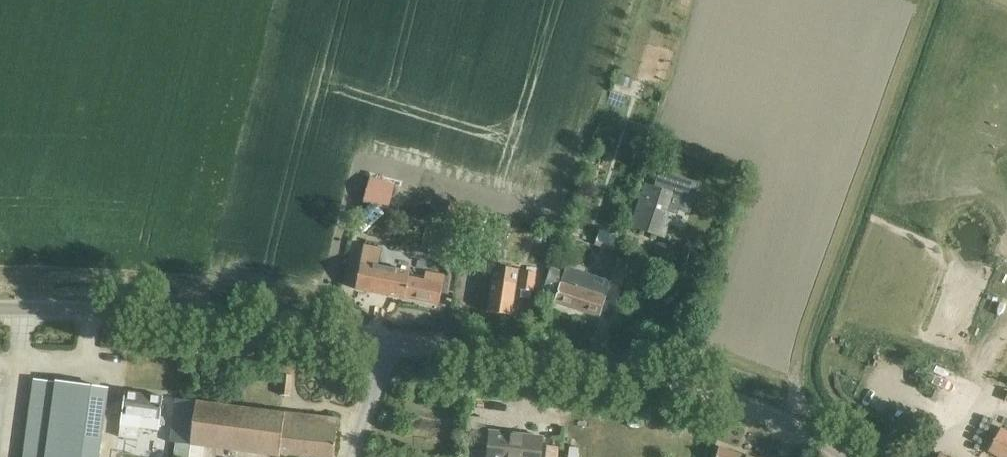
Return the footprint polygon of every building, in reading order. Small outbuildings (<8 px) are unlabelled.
[(363,202),(388,210),(395,185),(370,178),(363,202)] [(665,221),(674,193),(649,185),(640,212),(665,221)] [(438,306),(444,279),(424,275),(422,283),(409,281),(411,274),(377,268),(380,251),(364,248),(356,291),(438,306)] [(511,315),(519,270),(495,267),(488,312),(511,315)] [(597,318),(604,298),(559,283),(563,273),(549,268),(539,295),(554,300),(553,303),(597,318)] [(533,290),(536,273),(521,270),(518,288),(533,290)] [(106,389),(34,380),(24,456),(97,456),(106,389)] [(158,429),(163,398),(125,392),(118,436),(138,439),(140,426),(158,429)] [(340,420),(176,400),(171,443),(278,456),(279,453),(314,456),(335,456),(340,420)] [(999,429),(987,453),(994,456),(1006,456),(1006,433),(999,429)] [(540,437),(487,430),(483,456),(537,456),(540,437)] [(718,447),(715,456),(748,456),(718,447)]
